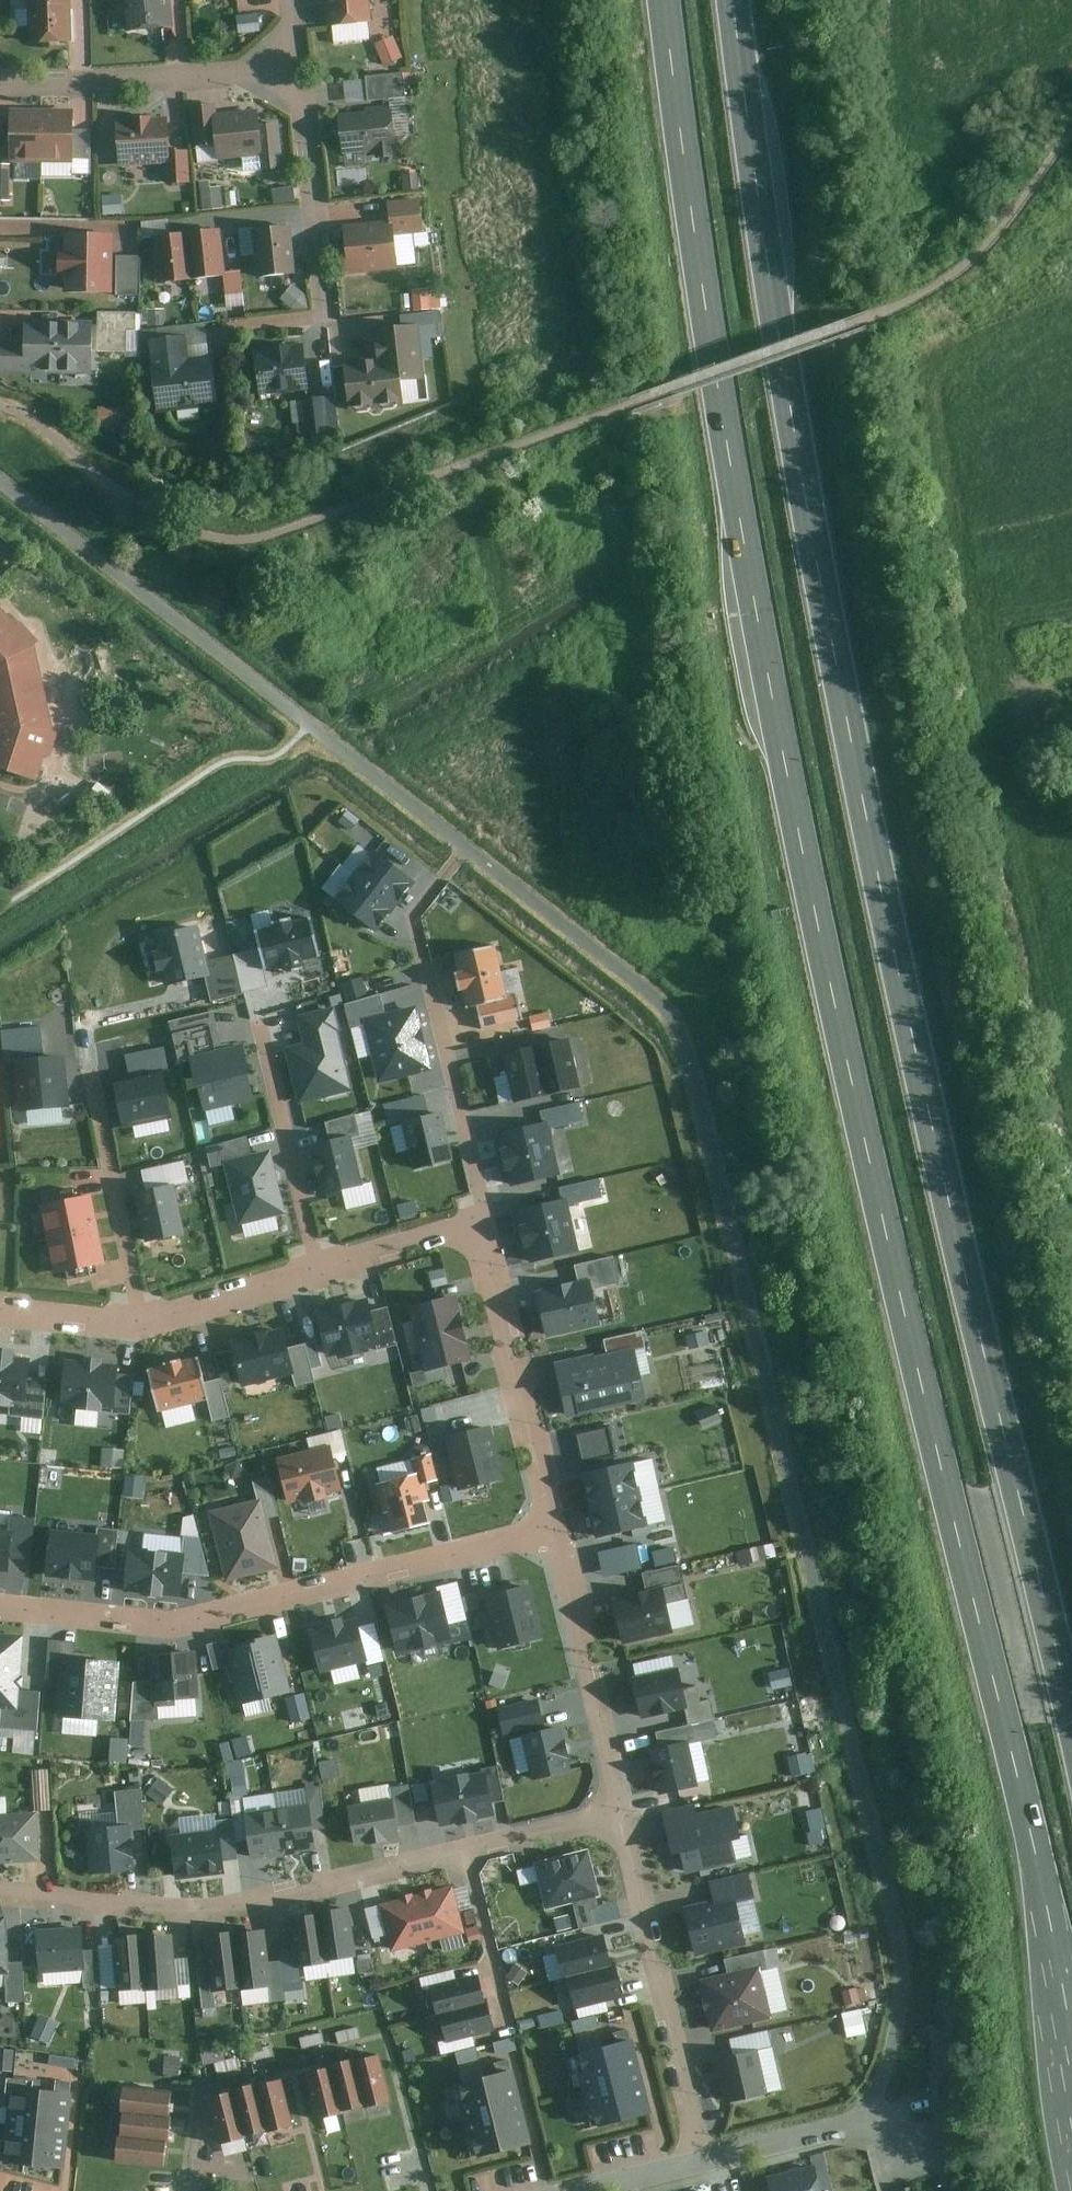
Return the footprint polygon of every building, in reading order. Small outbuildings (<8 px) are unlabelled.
[(66,0),(31,0),(26,0),(28,48),(68,47),(66,0)] [(130,37),(170,33),(167,0),(127,0),(130,37)] [(332,25),(371,21),(369,0),(329,0),(332,25)] [(240,30),(261,29),(260,15),(239,16),(240,30)] [(402,54),(394,34),(379,40),(387,60),(402,54)] [(407,70),(369,74),(372,96),(409,92),(407,70)] [(219,143),(216,111),(215,101),(193,103),(198,145),(219,143)] [(43,160),(44,106),(11,106),(11,137),(11,160),(43,160)] [(74,107),(44,106),(43,160),(74,160),(74,107)] [(393,106),(341,112),(347,156),(399,149),(393,106)] [(260,107),(216,111),(219,143),(221,157),(264,153),(260,107)] [(168,116),(118,118),(120,163),(169,161),(170,161),(169,147),(168,116)] [(11,137),(0,137),(0,174),(10,173),(11,160),(11,137)] [(191,146),(169,147),(170,161),(169,161),(170,183),(193,180),(191,146)] [(201,187),(205,210),(225,206),(221,184),(201,187)] [(393,201),(396,225),(397,232),(425,229),(421,198),(393,201)] [(346,230),(350,269),(400,264),(397,232),(396,225),(346,230)] [(219,226),(189,230),(195,276),(225,272),(219,226)] [(300,273),(294,226),(254,231),(259,278),(300,273)] [(195,276),(189,230),(158,234),(164,280),(195,276)] [(115,288),(116,233),(65,233),(65,288),(115,288)] [(143,292),(142,255),(120,255),(120,293),(143,292)] [(430,287),(415,288),(417,308),(432,307),(430,287)] [(138,310),(101,310),(100,349),(128,349),(128,327),(138,327),(138,310)] [(0,370),(64,372),(64,324),(28,324),(27,343),(1,342),(0,370)] [(64,372),(95,372),(94,324),(64,324),(64,372)] [(384,362),(347,365),(350,408),(407,404),(406,378),(422,377),(417,325),(380,327),(384,362)] [(151,337),(159,411),(217,405),(211,356),(190,360),(187,333),(151,337)] [(303,345),(256,352),(262,394),(309,387),(303,345)] [(336,393),(310,397),(315,433),(341,429),(336,393)] [(127,426),(127,406),(99,406),(99,426),(127,426)] [(135,442),(134,429),(123,430),(124,443),(135,442)] [(234,457),(215,462),(218,476),(237,471),(234,457)] [(0,608),(0,770),(41,783),(60,736),(38,645),(43,642),(25,623),(22,627),(2,606),(0,608)] [(114,794),(99,784),(91,795),(106,806),(114,794)] [(415,883),(377,852),(358,876),(396,907),(415,883)] [(396,907),(358,876),(338,900),(376,931),(396,907)] [(316,956),(309,920),(261,930),(265,949),(268,965),(284,962),(285,970),(304,966),(303,959),(316,956)] [(199,926),(156,934),(166,983),(209,974),(206,961),(199,926)] [(494,948),(458,955),(468,1005),(481,1002),(485,1026),(521,1019),(517,999),(505,1001),(494,948)] [(237,955),(245,993),(272,987),(268,965),(265,949),(237,955)] [(245,993),(237,955),(206,961),(209,974),(214,999),(245,993)] [(369,1024),(368,1020),(389,1015),(384,995),(347,1004),(352,1028),(369,1024)] [(290,1047),(302,1103),(355,1093),(342,1032),(344,1032),(339,1007),(300,1015),(306,1043),(290,1047)] [(383,1081),(434,1069),(419,1008),(389,1015),(368,1020),(369,1024),(383,1081)] [(181,1059),(193,1056),(206,1108),(255,1097),(242,1045),(222,1050),(213,1014),(172,1024),(181,1059)] [(4,1064),(20,1063),(23,1107),(68,1104),(65,1057),(42,1059),(39,1029),(2,1032),(4,1064)] [(578,1088),(567,1040),(534,1048),(545,1096),(578,1088)] [(131,1075),(116,1078),(126,1123),(178,1112),(164,1047),(126,1055),(131,1075)] [(545,1096),(534,1048),(500,1055),(511,1104),(545,1096)] [(543,1124),(501,1133),(513,1185),(559,1175),(549,1129),(583,1122),(579,1104),(541,1112),(543,1124)] [(360,1184),(350,1138),(362,1136),(357,1114),(323,1122),(327,1143),(316,1146),(326,1191),(360,1184)] [(441,1114),(406,1122),(417,1166),(451,1158),(441,1114)] [(230,1163),(254,1157),(249,1137),(210,1148),(214,1166),(230,1163)] [(254,1157),(230,1163),(243,1222),(284,1213),(270,1154),(254,1157)] [(146,1193),(138,1195),(148,1241),(184,1233),(173,1186),(189,1182),(185,1162),(142,1172),(146,1193)] [(563,1201),(521,1210),(533,1262),(579,1252),(569,1206),(602,1199),(598,1181),(560,1189),(563,1201)] [(95,1198),(43,1207),(50,1240),(101,1231),(95,1198)] [(101,1231),(50,1240),(56,1273),(107,1264),(101,1231)] [(589,1282),(591,1290),(620,1284),(614,1258),(573,1267),(577,1284),(589,1282)] [(546,1333),(598,1322),(591,1290),(589,1282),(577,1284),(537,1293),(546,1333)] [(458,1296),(414,1306),(428,1370),(412,1374),(414,1384),(441,1378),(439,1367),(472,1360),(458,1296)] [(367,1301),(321,1312),(331,1355),(396,1340),(389,1308),(369,1313),(367,1301)] [(283,1332),(236,1343),(246,1385),(294,1373),(297,1384),(314,1380),(305,1344),(287,1349),(283,1332)] [(705,1332),(688,1335),(692,1349),(708,1345),(705,1332)] [(14,1406),(13,1417),(44,1419),(46,1382),(26,1380),(28,1359),(15,1358),(16,1350),(0,1349),(0,1405),(14,1406)] [(583,1373),(563,1377),(572,1413),(631,1399),(627,1381),(641,1378),(634,1350),(580,1363),(583,1373)] [(199,1359),(154,1370),(163,1409),(208,1398),(214,1422),(232,1418),(222,1378),(205,1383),(199,1359)] [(95,1364),(64,1363),(64,1397),(75,1397),(74,1410),(100,1411),(100,1407),(128,1407),(129,1373),(94,1372),(95,1364)] [(488,1429),(446,1439),(459,1490),(501,1479),(488,1429)] [(338,1488),(327,1447),(279,1459),(290,1500),(338,1488)] [(124,1449),(104,1449),(103,1467),(123,1468),(124,1449)] [(416,1475),(378,1484),(384,1512),(390,1511),(395,1530),(429,1522),(424,1502),(429,1501),(425,1484),(437,1481),(431,1454),(412,1459),(416,1475)] [(236,1459),(227,1465),(236,1478),(245,1472),(236,1459)] [(635,1463),(588,1474),(603,1539),(650,1528),(635,1463)] [(262,1503),(214,1514),(228,1574),(272,1564),(262,1520),(278,1516),(270,1480),(257,1483),(262,1503)] [(0,1524),(0,1567),(8,1568),(13,1525),(0,1524)] [(99,1535),(55,1532),(51,1574),(96,1578),(97,1566),(116,1568),(119,1530),(100,1528),(99,1535)] [(184,1551),(131,1548),(129,1591),(184,1594),(185,1574),(212,1576),(201,1536),(185,1535),(184,1551)] [(638,1544),(600,1551),(605,1577),(643,1569),(638,1544)] [(764,1546),(736,1553),(739,1565),(767,1558),(764,1546)] [(675,1547),(654,1550),(656,1564),(677,1561),(675,1547)] [(650,1594),(618,1601),(627,1641),(674,1630),(664,1590),(684,1585),(680,1566),(645,1574),(650,1594)] [(531,1585),(488,1595),(501,1651),(544,1641),(531,1585)] [(388,1602),(400,1655),(453,1642),(449,1626),(466,1622),(458,1586),(388,1602)] [(325,1629),(312,1632),(321,1671),(369,1660),(360,1621),(346,1624),(345,1619),(324,1624),(325,1629)] [(0,1633),(0,1726),(38,1728),(40,1692),(21,1691),(24,1634),(0,1633)] [(278,1633),(228,1646),(241,1702),(292,1689),(278,1633)] [(200,1701),(197,1651),(149,1654),(151,1682),(136,1683),(135,1718),(157,1717),(156,1704),(200,1701)] [(123,1658),(63,1656),(61,1715),(121,1717),(123,1658)] [(693,1669),(635,1682),(644,1719),(689,1709),(685,1691),(697,1688),(693,1669)] [(555,1720),(548,1691),(497,1703),(504,1732),(525,1727),(555,1720)] [(289,1694),(292,1719),(310,1717),(307,1692),(289,1694)] [(577,1762),(566,1717),(555,1720),(525,1727),(536,1772),(577,1762)] [(700,1787),(691,1743),(717,1738),(714,1723),(659,1733),(662,1748),(654,1750),(662,1794),(700,1787)] [(342,1777),(338,1760),(321,1764),(324,1780),(342,1777)] [(45,1768),(33,1768),(36,1803),(48,1802),(45,1768)] [(485,1768),(433,1777),(441,1825),(494,1816),(485,1768)] [(244,1776),(229,1778),(232,1796),(247,1794),(244,1776)] [(160,1780),(149,1793),(163,1804),(173,1790),(160,1780)] [(146,1786),(118,1789),(122,1819),(132,1818),(134,1831),(151,1829),(146,1786)] [(400,1789),(348,1799),(356,1839),(408,1830),(400,1789)] [(321,1847),(317,1800),(278,1803),(282,1850),(321,1847)] [(740,1800),(676,1814),(687,1866),(752,1852),(740,1800)] [(278,1803),(245,1807),(250,1852),(282,1850),(278,1803)] [(0,1809),(0,1857),(41,1853),(37,1806),(0,1809)] [(134,1831),(132,1818),(122,1819),(87,1822),(92,1870),(137,1865),(134,1831)] [(822,1824),(808,1825),(810,1843),(823,1842),(822,1824)] [(223,1828),(169,1835),(174,1874),(228,1867),(223,1828)] [(594,1843),(541,1858),(553,1901),(607,1886),(594,1843)] [(716,1902),(686,1909),(696,1954),(748,1943),(739,1902),(754,1899),(748,1874),(711,1882),(716,1902)] [(464,1923),(452,1880),(419,1890),(431,1934),(464,1923)] [(419,1890),(381,1901),(394,1945),(431,1934),(419,1890)] [(356,1954),(349,1906),(322,1910),(329,1958),(356,1954)] [(329,1958),(322,1910),(290,1913),(298,1963),(329,1958)] [(0,1912),(0,1969),(10,1968),(10,1958),(6,1911),(0,1912)] [(86,1922),(38,1924),(40,1967),(88,1965),(86,1922)] [(625,1953),(616,1925),(559,1941),(567,1970),(625,1953)] [(176,1926),(146,1928),(149,1983),(180,1982),(176,1926)] [(271,1979),(266,1927),(238,1930),(242,1982),(271,1979)] [(146,1928),(112,1929),(115,1985),(149,1983),(146,1928)] [(242,1982),(238,1930),(209,1932),(214,1985),(242,1982)] [(442,1937),(444,1948),(467,1944),(466,1933),(442,1937)] [(567,1970),(576,2003),(635,1985),(625,1953),(567,1970)] [(20,2000),(20,1958),(10,1958),(10,1968),(10,2000),(20,2000)] [(768,1963),(701,1977),(711,2023),(778,2009),(768,1963)] [(496,1993),(489,1966),(428,1983),(435,2009),(496,1993)] [(857,1990),(844,1992),(846,2007),(860,2004),(857,1990)] [(435,2009),(443,2035),(505,2020),(496,1993),(435,2009)] [(861,2010),(843,2014),(848,2038),(866,2034),(861,2010)] [(53,2042),(58,2018),(39,2014),(34,2037),(53,2042)] [(633,2031),(570,2046),(588,2121),(651,2107),(633,2031)] [(770,2049),(721,2060),(729,2099),(778,2088),(770,2049)] [(183,2056),(166,2055),(164,2077),(181,2078),(183,2056)] [(367,2056),(346,2061),(356,2109),(378,2104),(367,2056)] [(346,2061),(325,2065),(335,2113),(356,2109),(346,2061)] [(541,2135),(524,2061),(452,2076),(469,2151),(541,2135)] [(325,2065),(302,2070),(313,2118),(335,2113),(325,2065)] [(75,2159),(79,2084),(16,2080),(11,2155),(75,2159)] [(266,2083),(245,2088),(255,2134),(277,2129),(266,2083)] [(245,2088),(223,2093),(234,2139),(255,2134),(245,2088)] [(223,2093),(203,2098),(213,2144),(234,2139),(223,2093)] [(114,2094),(112,2116),(166,2122),(169,2099),(114,2094)] [(112,2116),(110,2139),(164,2144),(166,2122),(112,2116)] [(164,2144),(110,2139),(108,2159),(162,2164),(164,2144)] [(764,2174),(768,2190),(819,2190),(813,2163),(764,2174)]
